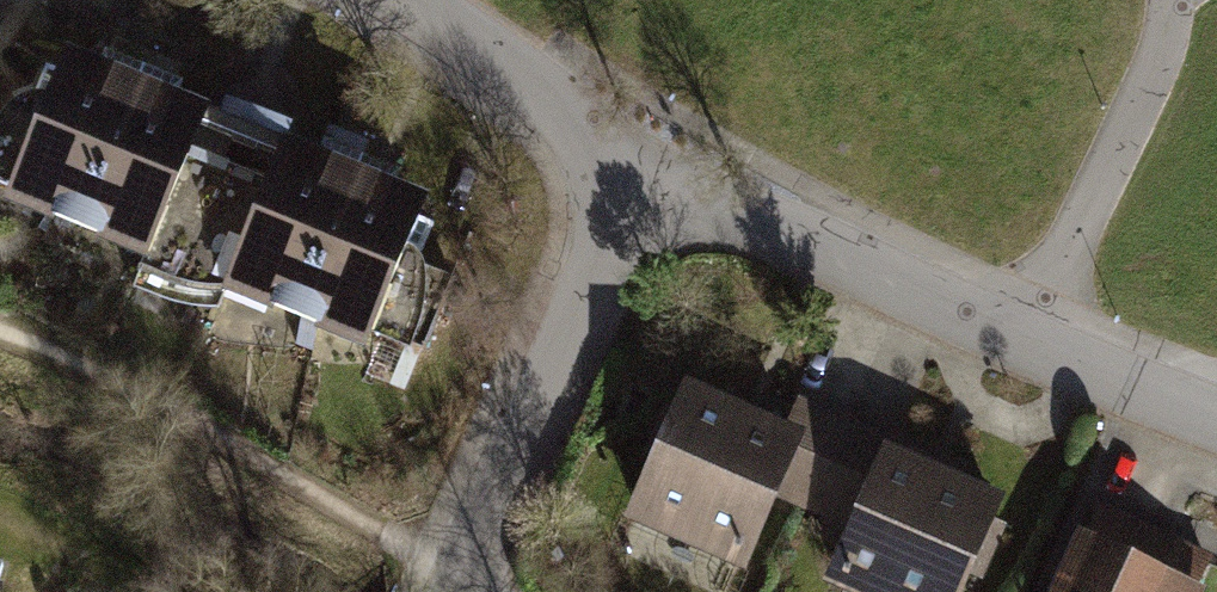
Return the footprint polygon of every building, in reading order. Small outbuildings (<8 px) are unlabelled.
[(64,49),(0,206),(0,211),(362,357),(427,196),(64,49)] [(779,424),(676,379),(612,525),(736,575),(772,484),(807,498),(839,414),(792,394),(779,424)] [(839,414),(807,498),(843,515),(811,584),(829,591),(950,591),(995,497),(873,442),(877,431),(839,414)] [(1087,498),(1072,527),(1127,554),(1195,587),(1210,557),(1087,498)] [(1127,554),(1072,527),(1042,591),(1110,591),(1127,554)] [(1127,554),(1110,591),(1193,591),(1195,587),(1127,554)]
